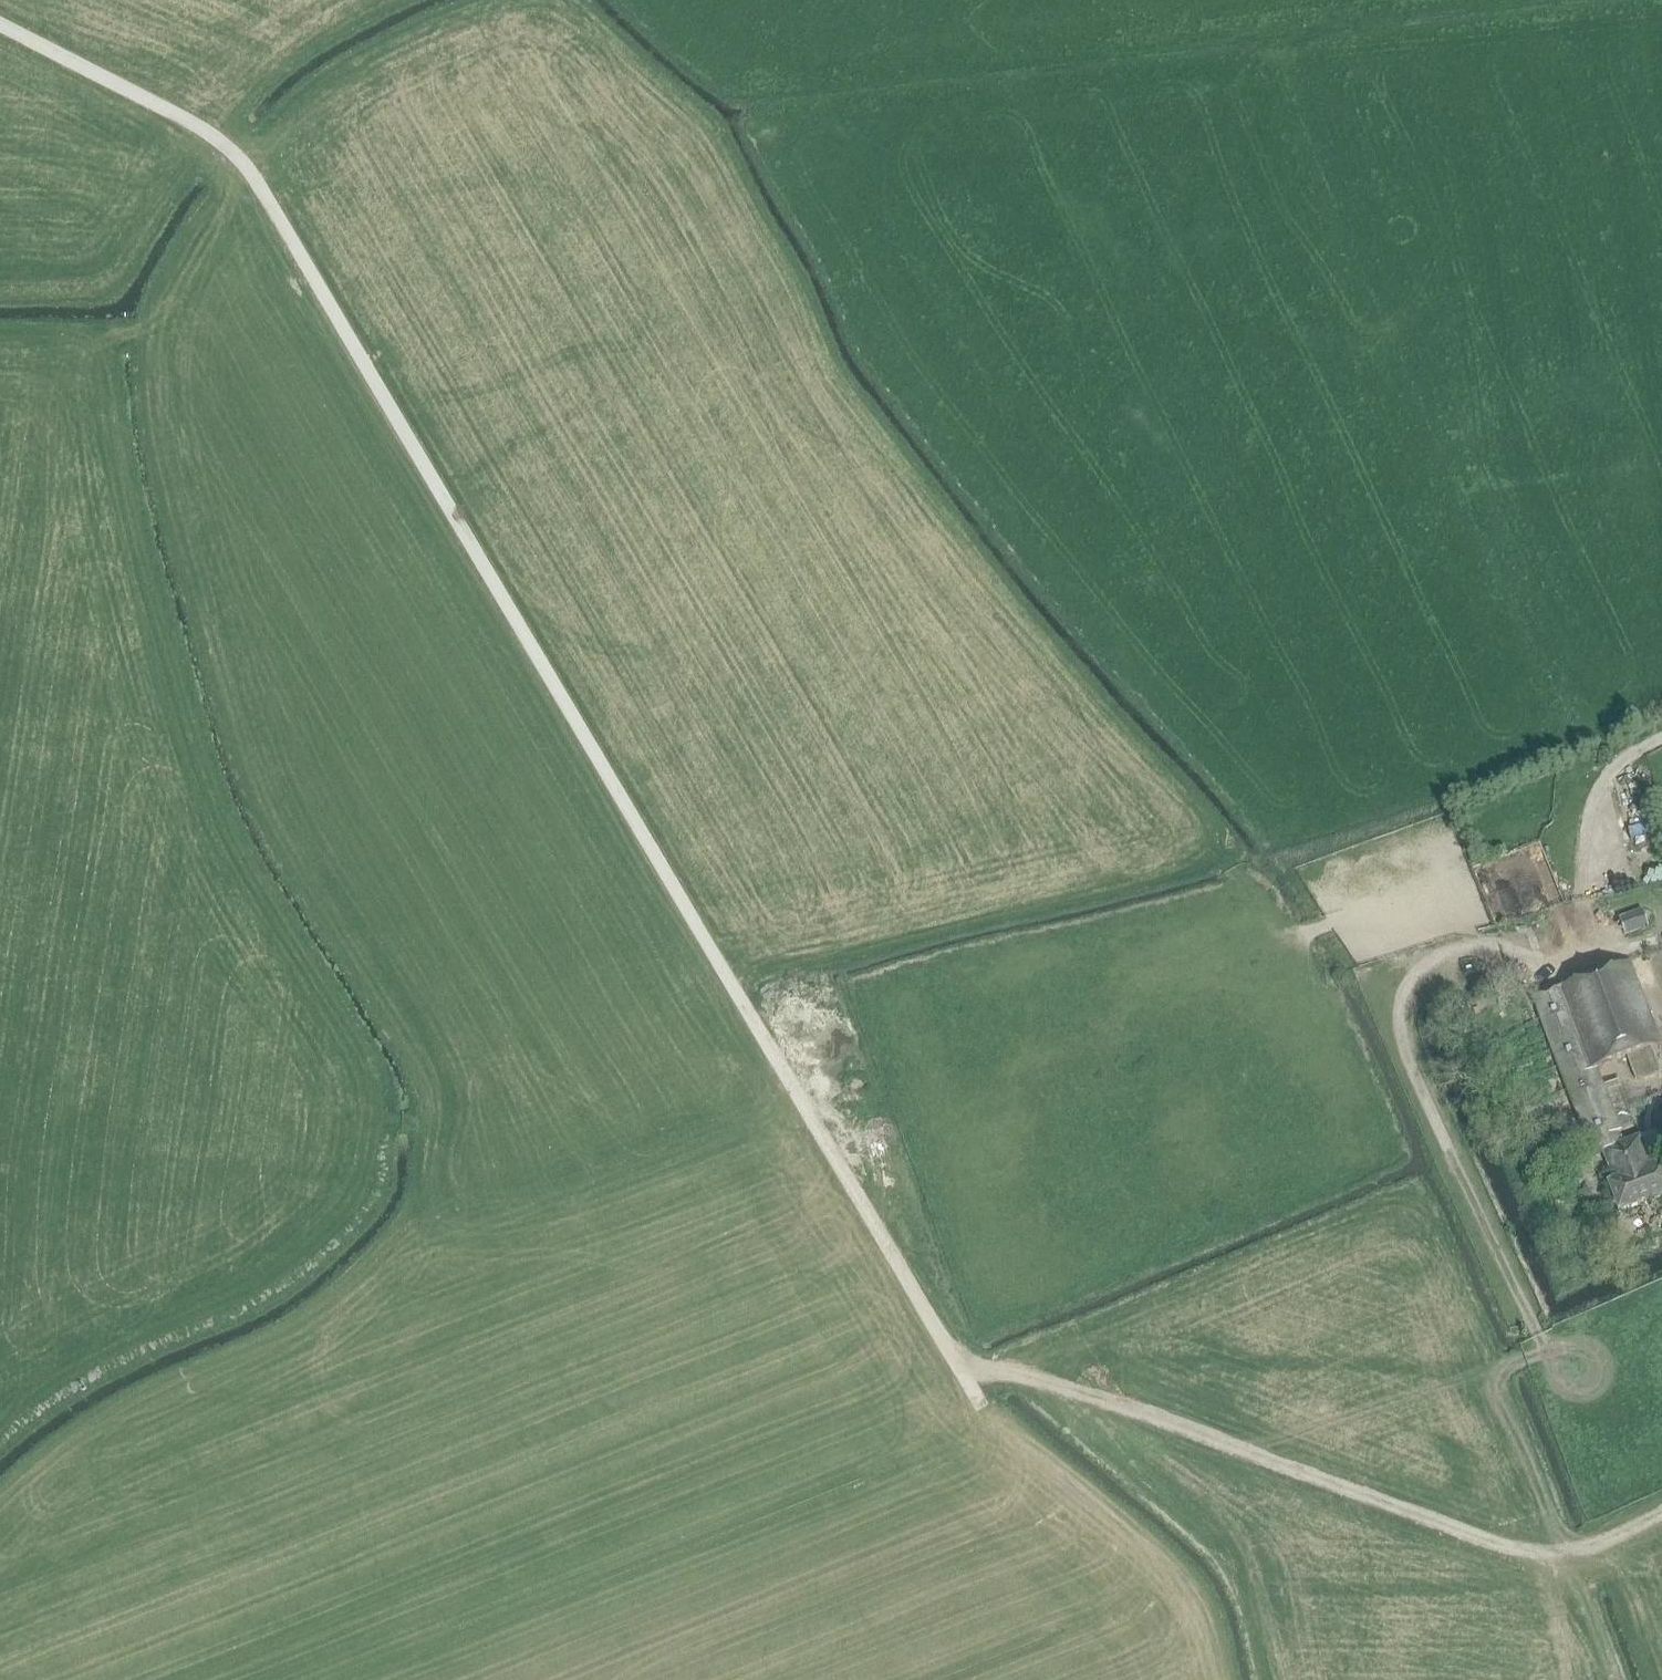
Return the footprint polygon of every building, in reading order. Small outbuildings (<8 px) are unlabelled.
[(1641,910),(1617,918),(1623,935),(1647,927),(1641,910)] [(1624,1055),(1633,1079),(1658,1070),(1649,1046),(1661,1042),(1631,959),(1533,995),(1591,1153),(1602,1149),(1612,1177),(1609,1178),(1610,1181),(1607,1182),(1617,1209),(1661,1193),(1661,1164),(1661,1161),(1658,1162),(1658,1161),(1649,1164),(1638,1135),(1621,1142),(1617,1130),(1620,1129),(1597,1065),(1624,1055)]
